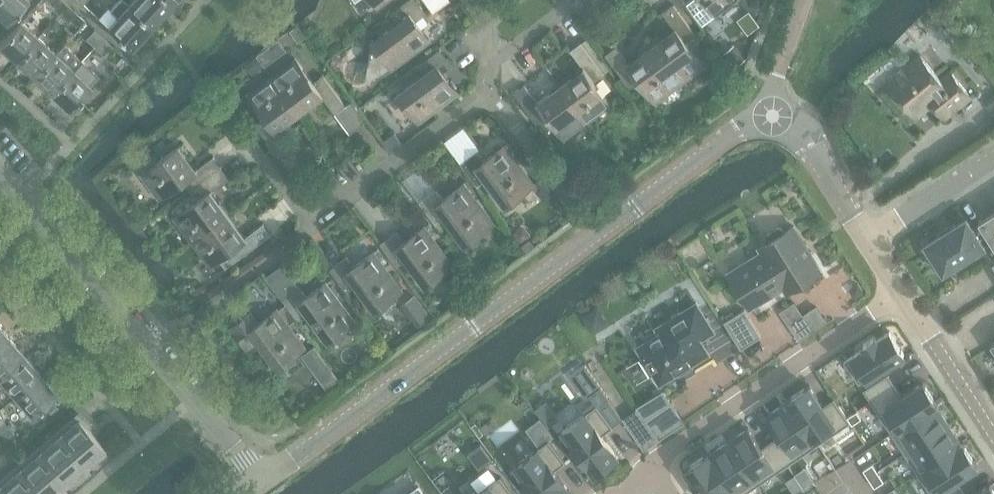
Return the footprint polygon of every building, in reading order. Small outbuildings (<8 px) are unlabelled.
[(7,22),(28,0),(0,0),(0,16),(7,22)] [(63,0),(55,0),(51,5),(60,13),(68,5),(63,0)] [(108,26),(132,48),(152,26),(124,0),(118,0),(110,9),(117,16),(108,26)] [(152,26),(172,4),(167,0),(132,0),(129,3),(125,0),(124,0),(152,26)] [(426,12),(417,0),(407,0),(391,12),(398,22),(373,41),(393,68),(431,40),(416,20),(426,12)] [(716,14),(735,0),(706,0),(716,14)] [(756,12),(766,4),(763,0),(755,0),(750,4),(756,12)] [(696,35),(673,3),(662,11),(675,29),(630,63),(616,45),(605,53),(629,85),(639,78),(657,102),(704,67),(686,43),(696,35)] [(68,5),(60,13),(68,21),(76,12),(68,5)] [(936,8),(932,15),(929,19),(928,21),(938,27),(946,14),(939,9),(936,8)] [(20,20),(0,42),(0,45),(17,60),(38,37),(20,20)] [(103,37),(94,29),(86,37),(95,46),(103,37)] [(34,76),(55,53),(38,37),(17,60),(34,76)] [(111,45),(103,37),(95,46),(103,53),(111,45)] [(571,49),(582,65),(558,83),(587,123),(612,104),(594,80),(604,72),(581,41),(571,49)] [(64,44),(56,53),(55,53),(34,76),(52,93),(82,60),(64,44)] [(736,47),(727,55),(736,66),(745,58),(736,47)] [(442,72),(453,64),(440,48),(418,64),(424,74),(399,92),(419,120),(458,92),(442,72)] [(951,72),(941,79),(920,54),(886,82),(916,118),(937,100),(950,115),(971,97),(951,72)] [(245,64),(253,75),(264,67),(256,56),(245,64)] [(313,81),(295,57),(270,75),(299,114),(323,96),(335,113),(346,105),(323,74),(313,81)] [(552,73),(560,68),(551,57),(544,62),(552,73)] [(70,109),(100,77),(82,60),(52,93),(70,109)] [(289,147),(277,130),(299,114),(270,75),(247,92),(265,116),(255,124),(278,155),(289,147)] [(547,115),(565,139),(587,123),(558,83),(536,99),(525,83),(514,91),(537,122),(547,115)] [(394,131),(384,139),(392,150),(403,142),(394,131)] [(654,140),(653,147),(656,151),(664,145),(658,137),(654,140)] [(162,138),(152,145),(157,152),(167,145),(162,138)] [(160,197),(185,179),(192,190),(222,167),(214,156),(197,168),(180,145),(142,172),(160,197)] [(478,185),(487,178),(506,204),(533,183),(505,145),(485,160),(477,149),(460,162),(478,185)] [(176,214),(173,216),(192,241),(229,213),(212,190),(229,177),(222,167),(192,190),(194,193),(172,209),(176,214)] [(436,223),(445,217),(465,243),(493,222),(464,184),(444,199),(436,189),(420,201),(436,223)] [(547,185),(539,191),(546,201),(554,196),(547,185)] [(978,219),(993,244),(993,209),(978,219)] [(263,223),(246,236),(229,213),(192,241),(208,265),(233,247),(240,257),(271,234),(263,223)] [(984,245),(966,217),(926,243),(930,249),(925,252),(935,268),(940,265),(943,271),(984,245)] [(397,265),(406,259),(426,285),(454,264),(425,225),(405,240),(397,230),(380,242),(397,265)] [(821,270),(793,225),(784,231),(782,227),(778,226),(767,233),(766,237),(768,241),(759,246),(762,251),(784,285),(787,291),(821,270)] [(521,228),(515,232),(523,242),(532,235),(527,229),(521,228)] [(530,239),(523,244),(528,251),(535,246),(530,239)] [(347,291),(355,284),(374,310),(403,289),(374,251),(354,266),(346,256),(330,268),(347,291)] [(729,272),(750,306),(784,285),(762,251),(729,272)] [(327,281),(308,295),(300,285),(282,298),(300,322),(309,315),(329,342),(357,321),(327,281)] [(853,285),(852,291),(855,297),(864,291),(858,282),(853,285)] [(204,285),(197,290),(202,297),(209,291),(204,285)] [(794,302),(793,303),(800,313),(788,322),(799,338),(826,319),(816,306),(803,315),(794,302)] [(651,372),(653,371),(660,381),(681,368),(680,366),(685,363),(686,365),(707,352),(699,339),(713,330),(696,303),(681,313),(679,311),(671,316),(672,318),(657,328),(660,333),(638,346),(645,357),(642,358),(651,372)] [(426,307),(412,318),(417,325),(432,314),(426,307)] [(744,308),(724,321),(741,348),(761,335),(744,308)] [(277,309),(257,324),(249,313),(233,325),(250,348),(259,341),(277,367),(304,347),(277,309)] [(9,338),(0,327),(0,346),(9,338)] [(875,335),(863,342),(865,346),(844,359),(859,382),(904,352),(890,330),(877,338),(875,335)] [(25,356),(9,338),(0,346),(0,377),(25,356)] [(315,346),(303,355),(310,365),(311,364),(319,375),(318,376),(326,386),(338,377),(330,367),(322,356),(315,346)] [(15,396),(41,374),(25,356),(0,377),(0,384),(4,388),(6,386),(15,396)] [(864,389),(871,401),(896,385),(888,373),(864,389)] [(31,415),(57,393),(41,374),(15,396),(12,398),(19,407),(22,405),(31,415)] [(871,401),(892,432),(937,403),(923,381),(902,395),(896,385),(871,401)] [(809,384),(788,398),(818,443),(850,421),(847,417),(834,397),(823,405),(809,384)] [(788,464),(818,443),(788,398),(787,399),(788,400),(768,413),(781,433),(771,440),(788,464)] [(52,400),(45,407),(51,414),(58,408),(52,400)] [(685,421),(672,401),(645,419),(659,439),(685,421)] [(535,410),(548,427),(559,419),(546,402),(535,410)] [(937,403),(892,432),(905,452),(949,423),(937,404),(938,403),(937,403)] [(613,426),(597,404),(563,429),(594,472),(617,455),(602,434),(613,426)] [(857,410),(847,416),(852,424),(861,418),(857,410)] [(105,449),(78,417),(0,485),(0,493),(53,493),(105,449)] [(949,423),(905,452),(918,472),(963,443),(962,442),(961,442),(949,423)] [(757,485),(788,464),(771,440),(761,446),(748,427),(727,441),(757,485)] [(515,464),(537,493),(564,493),(570,490),(554,469),(565,461),(549,439),(515,464)] [(757,485),(727,441),(708,454),(708,453),(707,453),(734,493),(743,493),(757,485)] [(918,472),(932,493),(953,493),(963,488),(956,477),(977,464),(963,443),(918,472)] [(707,453),(686,468),(704,493),(734,493),(707,453)] [(863,469),(868,476),(877,470),(872,463),(863,469)] [(884,481),(877,470),(868,476),(875,487),(884,481)] [(500,475),(475,493),(514,493),(500,475)] [(990,484),(974,493),(993,493),(993,490),(990,484)]
